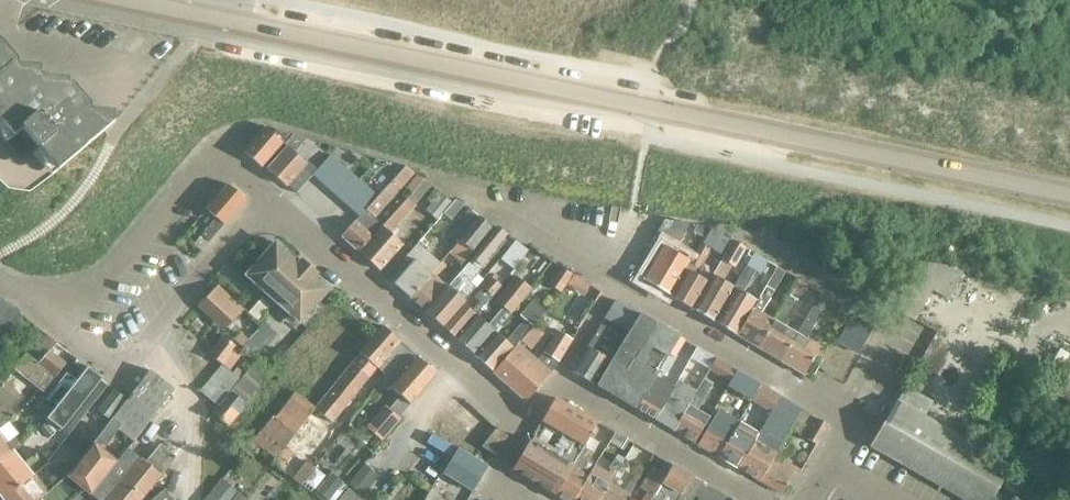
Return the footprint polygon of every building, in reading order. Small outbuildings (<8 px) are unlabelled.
[(30,86),(29,85),(39,76),(39,69),(14,67),(0,51),(0,111),(30,86)] [(12,138),(22,130),(58,171),(110,126),(114,123),(114,114),(86,112),(67,88),(67,81),(41,79),(39,76),(29,85),(30,86),(0,111),(0,124),(12,138)] [(264,128),(243,152),(261,168),(282,144),(285,146),(294,136),(276,131),(272,135),(264,128)] [(293,152),(304,139),(294,136),(285,146),(286,147),(266,170),(286,188),(294,195),(311,176),(302,169),(307,164),(293,152)] [(320,183),(338,164),(329,156),(312,175),(320,183)] [(346,171),(338,164),(320,183),(329,191),(346,171)] [(376,198),(364,211),(373,219),(413,174),(407,169),(404,166),(403,167),(376,198)] [(356,180),(346,171),(329,191),(339,200),(356,180)] [(416,176),(405,189),(410,194),(422,181),(416,176)] [(356,180),(339,200),(348,208),(366,189),(356,180)] [(410,194),(406,199),(408,200),(413,205),(430,187),(422,181),(410,194)] [(201,252),(248,198),(229,182),(206,210),(215,218),(200,236),(201,237),(194,246),(201,252)] [(366,189),(348,208),(358,217),(364,211),(376,198),(366,189)] [(443,215),(451,205),(440,195),(426,212),(437,221),(443,215)] [(382,226),(358,253),(379,272),(403,246),(390,234),(415,207),(413,205),(408,200),(406,199),(382,226)] [(454,201),(451,205),(443,215),(450,221),(462,207),(454,201)] [(358,217),(340,238),(358,253),(382,226),(373,219),(364,211),(358,217)] [(448,236),(457,244),(479,219),(469,211),(448,236)] [(479,219),(457,244),(449,253),(462,265),(472,253),(476,256),(496,233),(479,219)] [(645,251),(631,274),(632,275),(644,282),(670,297),(690,263),(690,262),(673,252),(690,224),(678,222),(663,220),(649,243),(661,250),(656,258),(645,251)] [(694,231),(693,232),(696,234),(704,239),(710,229),(710,228),(698,226),(696,226),(696,227),(694,231)] [(463,305),(464,303),(475,290),(469,284),(482,269),(480,267),(508,234),(500,228),(496,233),(476,256),(472,261),(471,260),(447,288),(426,314),(442,328),(463,305)] [(711,229),(701,244),(704,246),(722,257),(731,242),(711,229)] [(298,264),(275,243),(246,276),(254,283),(249,288),(261,298),(265,293),(298,323),(328,290),(313,278),(316,275),(301,261),(298,264)] [(501,260),(513,270),(527,253),(515,243),(501,260)] [(723,259),(708,285),(692,310),(714,323),(733,289),(721,282),(731,267),(734,269),(745,250),(733,243),(723,259)] [(690,263),(670,297),(692,310),(708,285),(694,276),(697,270),(698,270),(709,251),(710,250),(700,245),(700,244),(690,262),(690,263)] [(410,300),(430,275),(440,264),(418,245),(404,261),(410,266),(393,285),(410,300)] [(733,289),(714,323),(737,336),(756,303),(742,295),(755,272),(760,274),(767,263),(755,255),(734,290),(733,289)] [(912,322),(917,324),(934,292),(947,300),(964,271),(921,265),(894,311),(912,322)] [(572,275),(559,267),(547,285),(559,293),(572,275)] [(761,315),(785,273),(777,268),(756,303),(737,336),(758,349),(774,322),(761,315)] [(446,289),(430,275),(410,300),(426,314),(447,288),(446,289)] [(476,315),(454,339),(474,356),(494,332),(530,290),(516,278),(495,302),(502,308),(488,326),(476,315)] [(471,312),(463,305),(442,328),(454,339),(476,315),(500,287),(491,279),(474,299),(479,303),(471,312)] [(798,281),(774,322),(758,349),(781,362),(797,336),(782,327),(807,286),(798,281)] [(216,287),(198,307),(214,322),(217,319),(226,328),(242,311),(216,287)] [(797,336),(781,362),(804,376),(820,349),(805,341),(830,299),(821,294),(797,336)] [(16,312),(0,299),(0,334),(2,336),(21,316),(16,312)] [(506,343),(494,332),(474,356),(494,373),(529,331),(534,326),(546,312),(533,301),(522,315),(526,319),(506,343)] [(616,327),(627,309),(615,302),(605,320),(616,327)] [(638,316),(627,309),(616,327),(628,333),(638,316)] [(597,387),(636,410),(660,371),(670,354),(679,339),(638,316),(628,333),(619,349),(611,363),(597,387)] [(847,319),(834,341),(852,351),(856,353),(869,331),(865,329),(847,319)] [(529,331),(494,373),(526,402),(550,374),(522,350),(526,347),(530,350),(544,335),(534,326),(529,331)] [(611,363),(619,349),(602,339),(608,329),(601,326),(573,373),(594,386),(608,362),(611,363)] [(315,408),(314,410),(330,424),(369,377),(370,378),(377,370),(385,376),(407,350),(399,342),(382,328),(315,408)] [(557,363),(571,340),(554,329),(550,335),(553,337),(543,354),(557,363)] [(12,371),(46,398),(61,380),(57,377),(66,365),(49,352),(56,344),(42,333),(12,371)] [(240,333),(233,339),(240,346),(247,340),(240,333)] [(238,349),(222,337),(208,355),(224,367),(238,349)] [(384,407),(366,428),(382,441),(399,420),(398,419),(436,375),(407,350),(385,376),(379,383),(388,391),(391,388),(403,399),(400,402),(398,400),(388,411),(384,407)] [(227,427),(272,375),(256,361),(244,375),(244,376),(240,381),(232,390),(225,398),(218,407),(211,415),(227,427)] [(729,384),(736,373),(715,361),(709,372),(729,384)] [(223,367),(216,376),(232,390),(240,381),(233,375),(232,374),(223,367)] [(101,379),(87,369),(54,412),(42,403),(35,410),(48,420),(62,431),(101,379)] [(236,369),(232,374),(233,375),(240,381),(244,376),(236,369)] [(111,421),(67,478),(85,492),(91,496),(116,464),(97,449),(102,443),(106,446),(118,431),(133,443),(169,395),(173,390),(149,371),(126,400),(127,400),(111,421)] [(729,384),(727,387),(750,401),(759,386),(736,373),(729,384)] [(216,376),(209,385),(225,398),(232,390),(216,376)] [(0,386),(0,430),(14,419),(7,410),(18,400),(6,385),(9,380),(6,378),(0,386)] [(656,378),(636,410),(654,421),(673,389),(674,388),(656,378)] [(673,389),(654,421),(673,432),(698,391),(678,380),(674,388),(673,389)] [(704,381),(698,391),(673,432),(695,444),(709,419),(696,412),(711,385),(704,381)] [(201,394),(218,407),(225,398),(209,385),(201,394)] [(750,401),(771,414),(780,399),(780,398),(759,386),(750,401)] [(111,421),(127,400),(126,400),(113,390),(97,411),(111,421)] [(276,461),(314,410),(315,408),(295,393),(276,418),(273,416),(252,444),(276,461)] [(575,462),(583,448),(598,424),(555,398),(542,423),(575,442),(567,457),(575,462)] [(771,414),(761,432),(738,469),(759,482),(780,448),(791,430),(801,411),(780,399),(771,414)] [(896,402),(883,425),(870,447),(961,499),(990,499),(1009,467),(896,402)] [(698,445),(718,457),(734,430),(740,420),(720,408),(712,422),(698,445)] [(808,415),(801,411),(791,430),(797,433),(808,415)] [(734,430),(718,457),(738,469),(761,432),(740,420),(734,430)] [(816,445),(827,426),(818,421),(807,440),(816,445)] [(11,454),(10,454),(20,446),(14,439),(18,435),(9,423),(0,430),(0,463),(11,454)] [(45,424),(38,430),(46,440),(53,435),(45,424)] [(495,456),(507,438),(497,429),(483,447),(495,456)] [(616,434),(610,444),(623,451),(629,441),(616,434)] [(77,435),(67,448),(80,458),(91,446),(77,435)] [(534,484),(551,455),(530,442),(512,471),(534,484)] [(91,496),(96,499),(142,499),(175,458),(159,446),(145,464),(127,450),(116,464),(91,496)] [(561,499),(574,499),(582,487),(594,467),(591,460),(594,455),(583,448),(575,462),(572,467),(554,496),(561,499)] [(780,448),(759,482),(782,496),(797,470),(783,461),(788,453),(780,448)] [(457,449),(442,474),(472,492),(487,467),(457,449)] [(2,499),(4,499),(33,477),(47,464),(38,453),(23,466),(12,454),(11,455),(11,454),(0,463),(0,497),(2,499)] [(551,455),(534,484),(554,496),(572,467),(575,462),(567,457),(562,453),(559,459),(551,455)] [(574,499),(600,499),(610,484),(621,465),(614,461),(608,470),(610,471),(608,475),(594,467),(582,487),(574,499)] [(306,463),(292,481),(300,487),(314,469),(306,463)] [(642,499),(651,499),(671,466),(666,463),(659,474),(652,469),(640,488),(646,492),(642,499)] [(361,495),(376,475),(364,466),(348,485),(361,495)] [(651,499),(677,499),(690,478),(671,466),(651,499)] [(33,477),(4,499),(40,499),(55,488),(67,478),(61,470),(47,482),(50,485),(45,490),(33,477)] [(317,492),(327,499),(328,499),(342,484),(331,475),(317,492)] [(85,492),(67,478),(55,488),(40,499),(75,499),(85,492)] [(690,478),(677,499),(694,499),(703,485),(690,478)] [(221,481),(206,499),(245,499),(221,481)] [(600,499),(625,499),(627,497),(628,495),(610,484),(600,499)] [(706,486),(699,498),(703,499),(730,499),(706,486)] [(340,499),(357,499),(359,498),(348,490),(340,499)] [(163,492),(153,499),(170,499),(163,492)]
